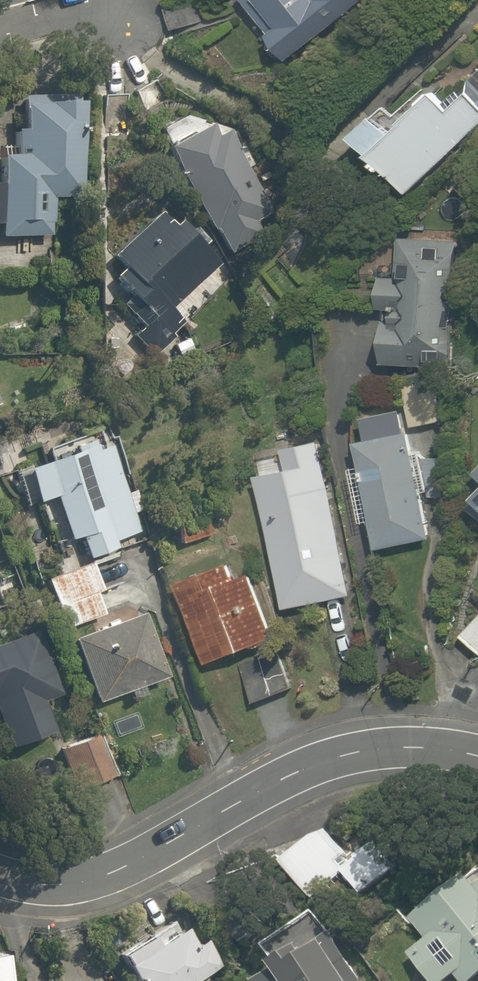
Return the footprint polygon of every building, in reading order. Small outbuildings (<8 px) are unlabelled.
[(262,40),(284,68),(368,0),(238,0),(266,36),(262,40)] [(387,105),(353,138),(408,195),(477,127),(477,101),(469,92),(452,109),(434,90),(402,121),(387,105)] [(48,199),(80,198),(76,96),(14,99),(16,157),(0,158),(0,237),(50,235),(48,199)] [(214,229),(226,250),(257,232),(251,222),(272,210),(212,104),(152,138),(206,233),(214,229)] [(178,211),(172,218),(159,205),(121,243),(107,257),(118,268),(106,280),(121,295),(105,311),(135,342),(151,358),(193,317),(177,300),(216,263),(203,250),(210,243),(178,211)] [(386,311),(384,370),(448,371),(452,239),(397,237),(396,276),(378,276),(377,311),(386,311)] [(399,385),(410,431),(445,423),(434,376),(399,385)] [(353,449),(374,548),(428,537),(407,437),(400,439),(395,418),(367,424),(372,445),(353,449)] [(141,511),(134,491),(127,494),(108,440),(23,470),(35,505),(53,499),(69,543),(76,540),(83,560),(116,549),(114,542),(137,534),(131,515),(141,511)] [(286,472),(259,477),(283,610),(353,597),(325,442),(282,450),(286,472)] [(464,510),(477,523),(477,494),(464,510)] [(203,510),(167,523),(176,548),(212,535),(203,510)] [(179,593),(175,594),(204,668),(276,639),(247,566),(228,573),(219,550),(170,570),(179,593)] [(39,582),(58,631),(100,615),(81,565),(39,582)] [(455,637),(477,657),(477,611),(455,637)] [(139,615),(70,641),(94,703),(126,691),(130,703),(146,697),(142,685),(162,678),(139,615)] [(0,644),(0,736),(5,752),(53,736),(41,702),(60,696),(53,675),(38,631),(0,644)] [(267,655),(240,665),(255,705),(281,695),(267,655)] [(93,729),(56,751),(81,793),(118,770),(93,729)] [(320,826),(272,864),(303,902),(341,872),(361,897),(371,889),(402,864),(379,836),(348,860),(320,826)] [(458,980),(475,980),(477,979),(477,870),(469,876),(412,916),(416,922),(410,926),(421,943),(405,954),(424,980),(451,980),(456,978),(458,980)] [(105,962),(118,980),(197,980),(207,974),(170,919),(105,962)] [(285,980),(358,980),(320,928),(279,958),(292,976),(285,980)]
